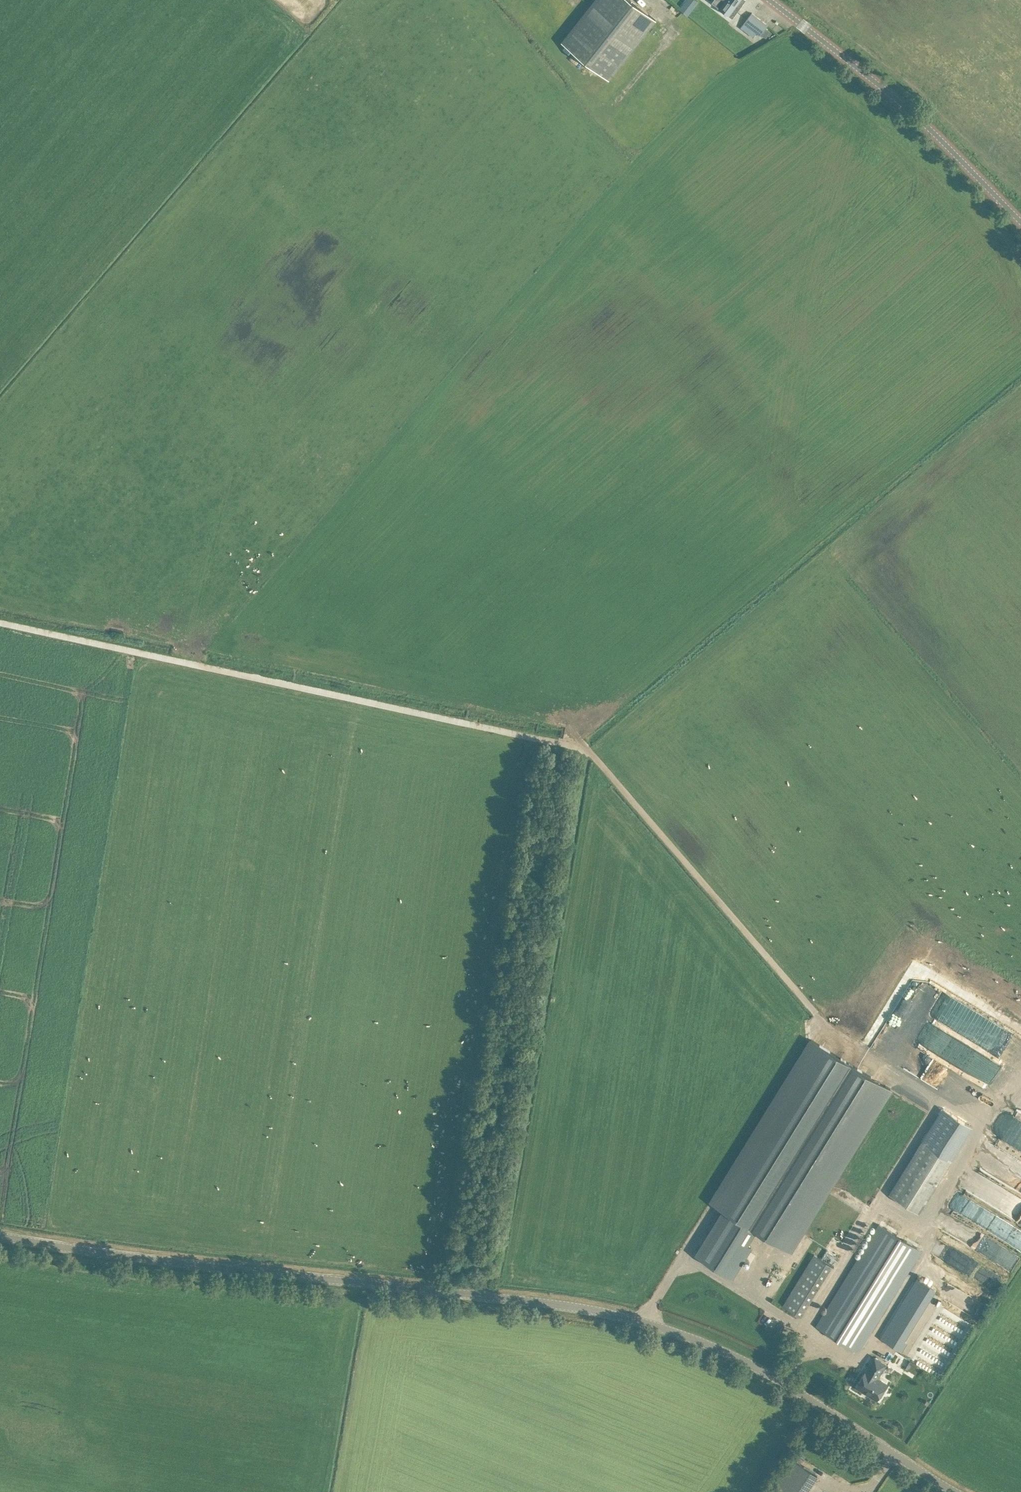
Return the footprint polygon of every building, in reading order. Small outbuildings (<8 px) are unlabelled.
[(593,64),(610,78),(657,20),(632,0),(597,0),(564,41),(593,64)] [(712,2),(732,18),(746,0),(713,0),(712,2)] [(685,2),(679,9),(687,16),(693,8),(685,2)] [(768,25),(754,15),(752,13),(741,28),(753,38),(757,33),(760,35),(768,25)] [(810,1039),(712,1198),(725,1206),(698,1250),(730,1270),(738,1256),(742,1259),(748,1249),(745,1247),(755,1229),(790,1251),(890,1088),(810,1039)] [(919,1213),(952,1161),(922,1142),(889,1193),(919,1213)] [(817,1326),(858,1352),(921,1250),(880,1224),(817,1326)] [(797,1254),(797,1255),(776,1289),(770,1298),(799,1316),(805,1307),(826,1272),(797,1254)] [(897,1348),(919,1314),(902,1303),(880,1338),(897,1348)] [(885,1364),(875,1358),(870,1366),(871,1367),(868,1372),(866,1371),(856,1386),(864,1391),(865,1389),(878,1397),(886,1384),(877,1378),(885,1364)] [(916,1374),(921,1366),(914,1362),(914,1363),(911,1361),(906,1368),(916,1374)] [(772,1491),(806,1491),(818,1475),(799,1463),(794,1471),(788,1467),(772,1491)]
